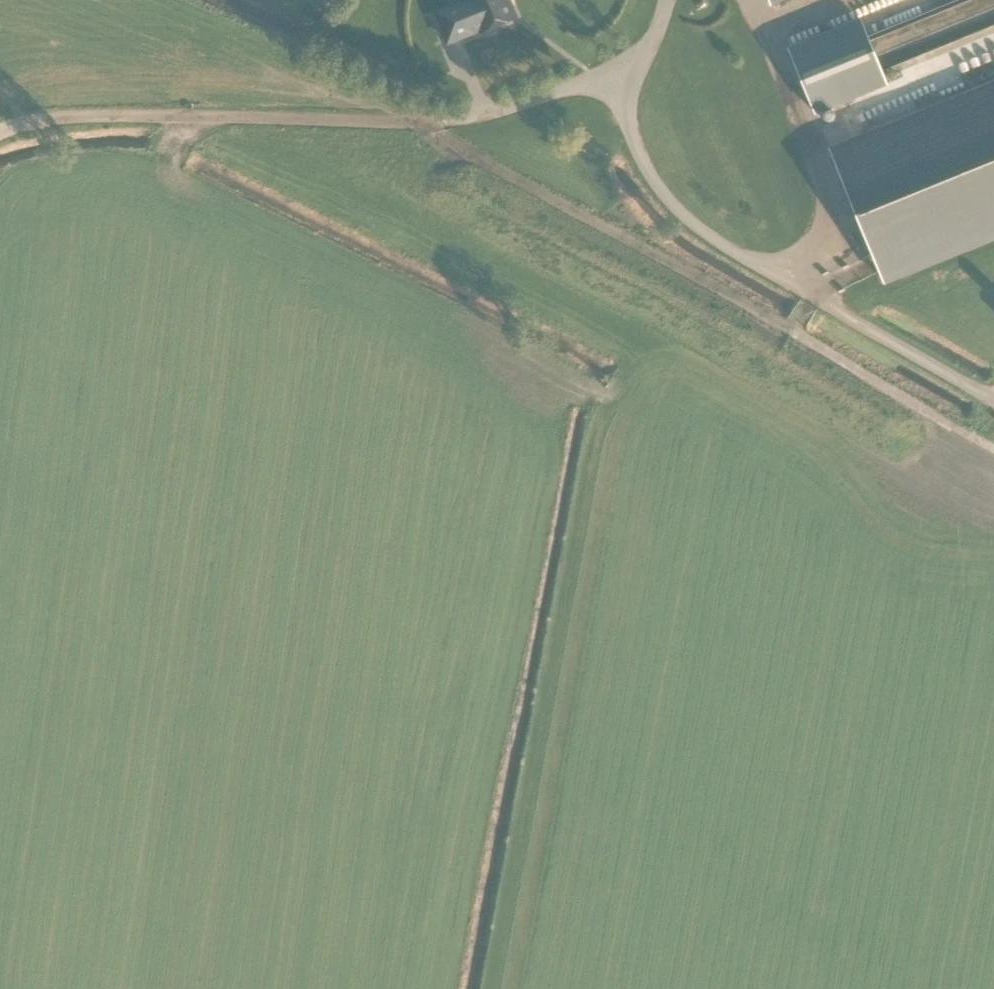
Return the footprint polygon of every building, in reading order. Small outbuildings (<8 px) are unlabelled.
[(482,32),(517,18),(510,0),(509,0),(508,0),(469,0),(469,1),(438,14),(449,42),(481,30),(482,32)] [(830,107),(838,103),(888,83),(862,20),(791,49),(817,112),(825,109),(826,112),(824,116),(826,120),(831,122),(835,120),(837,116),(835,112),(831,110),(830,107)] [(993,235),(993,85),(832,151),(885,280),(993,235)]
